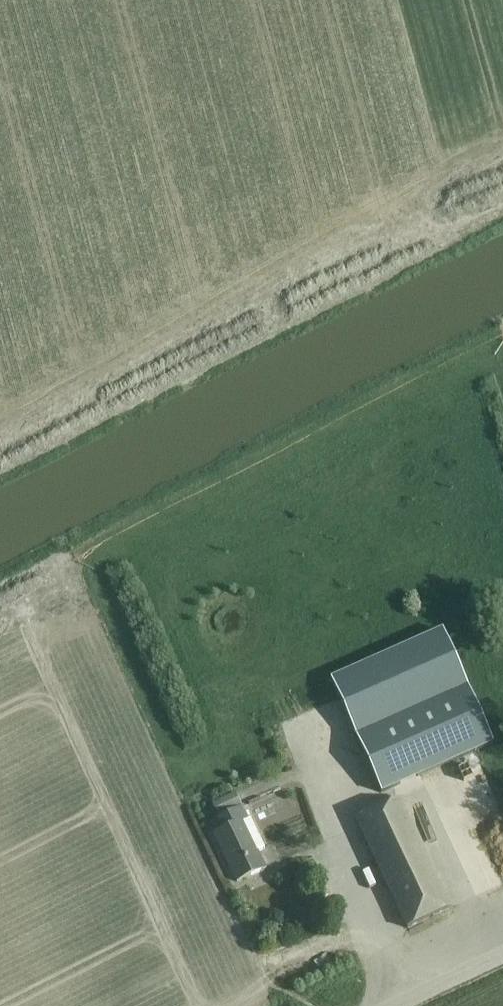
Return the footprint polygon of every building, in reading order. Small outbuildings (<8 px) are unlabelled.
[(330,681),(339,699),(380,793),(448,763),(455,780),(482,768),(475,752),(492,744),(442,631),(330,681)] [(214,807),(220,819),(241,809),(235,797),(214,807)] [(408,929),(451,908),(399,800),(356,821),(408,929)] [(241,809),(220,819),(218,820),(223,831),(213,836),(237,884),(265,870),(257,853),(264,849),(250,820),(247,821),(241,809)]
